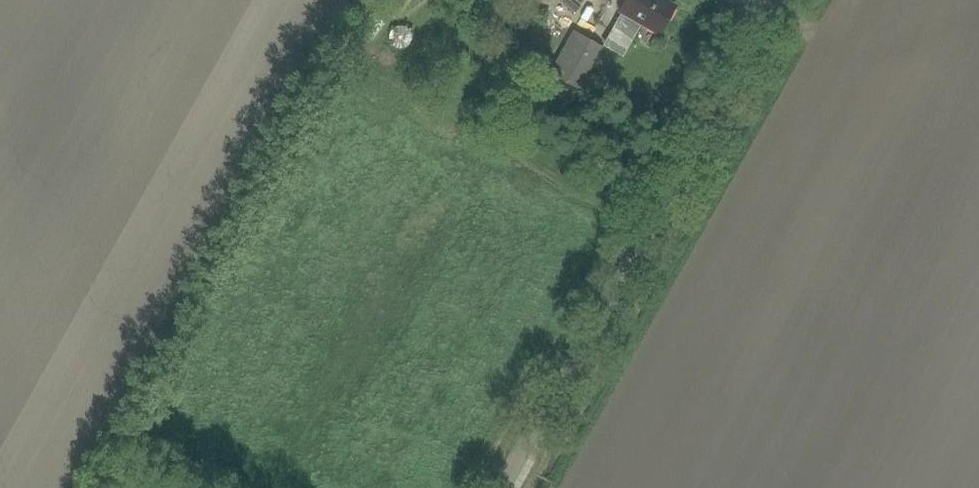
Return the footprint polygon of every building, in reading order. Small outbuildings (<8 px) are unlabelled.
[(675,7),(661,0),(626,0),(619,13),(621,14),(604,45),(624,56),(633,39),(646,46),(653,32),(659,36),(675,7)] [(581,89),(604,48),(573,31),(550,72),(581,89)]
